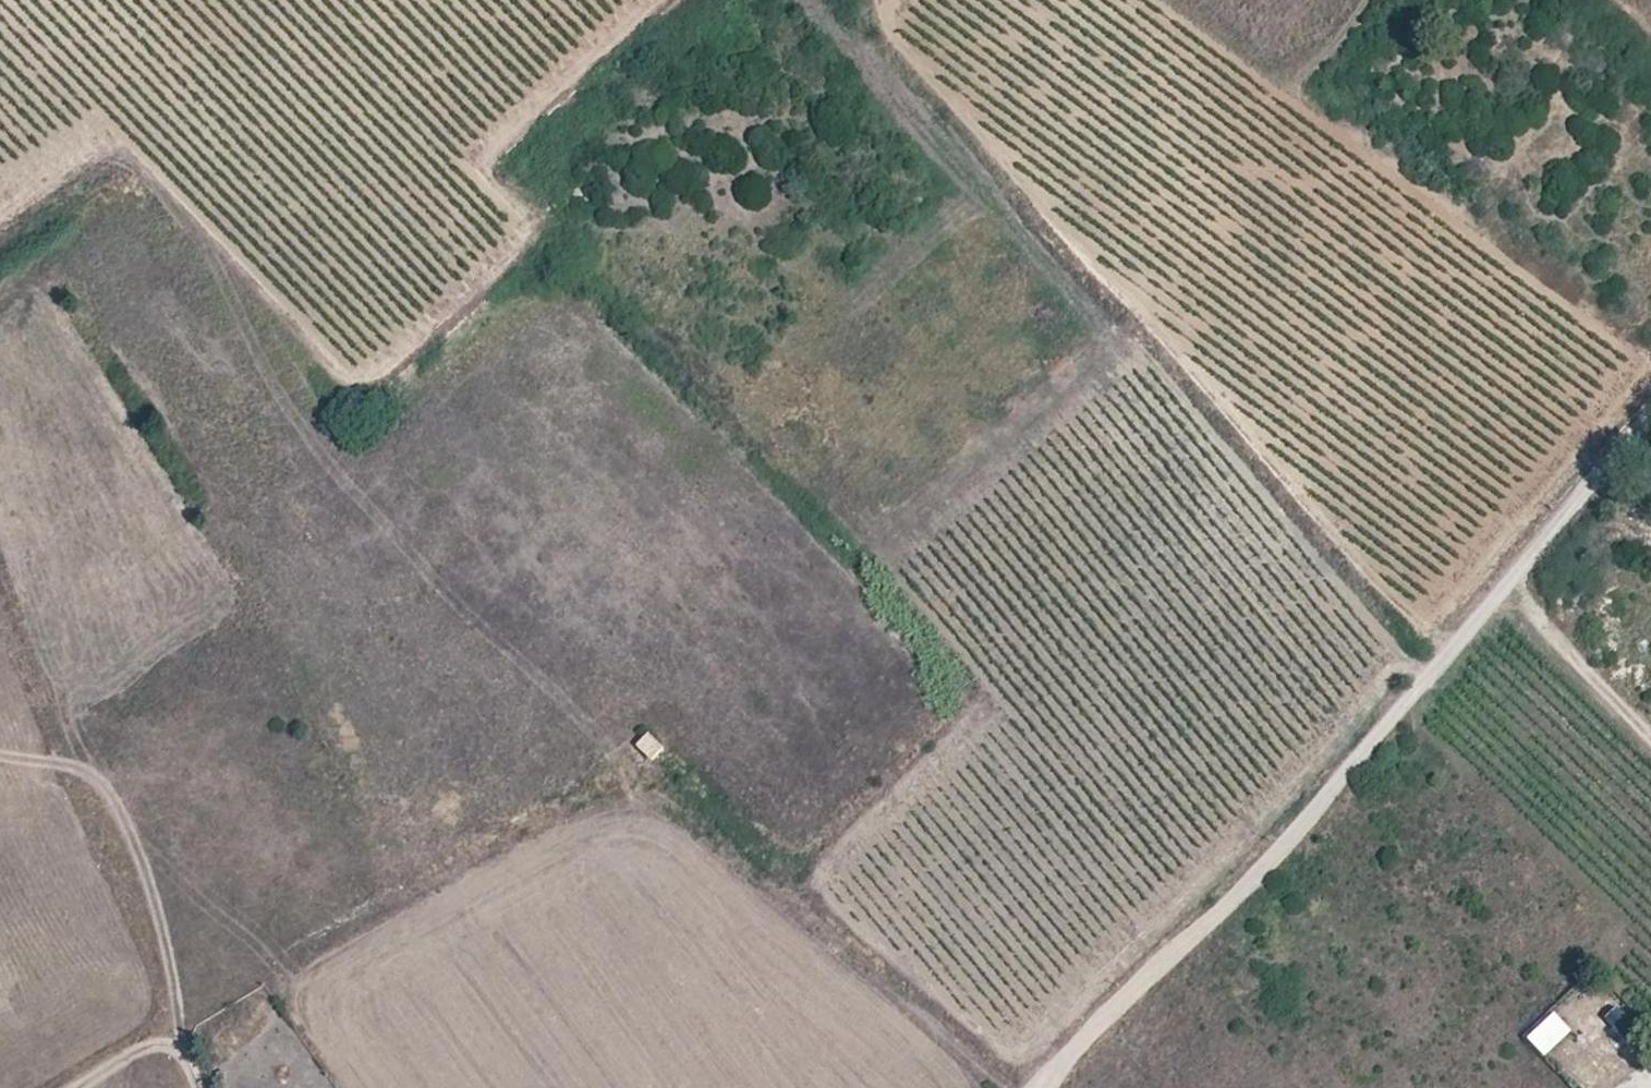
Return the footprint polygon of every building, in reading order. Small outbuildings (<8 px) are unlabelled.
[(663,750),(649,735),(638,746),(652,761),(663,750)]
